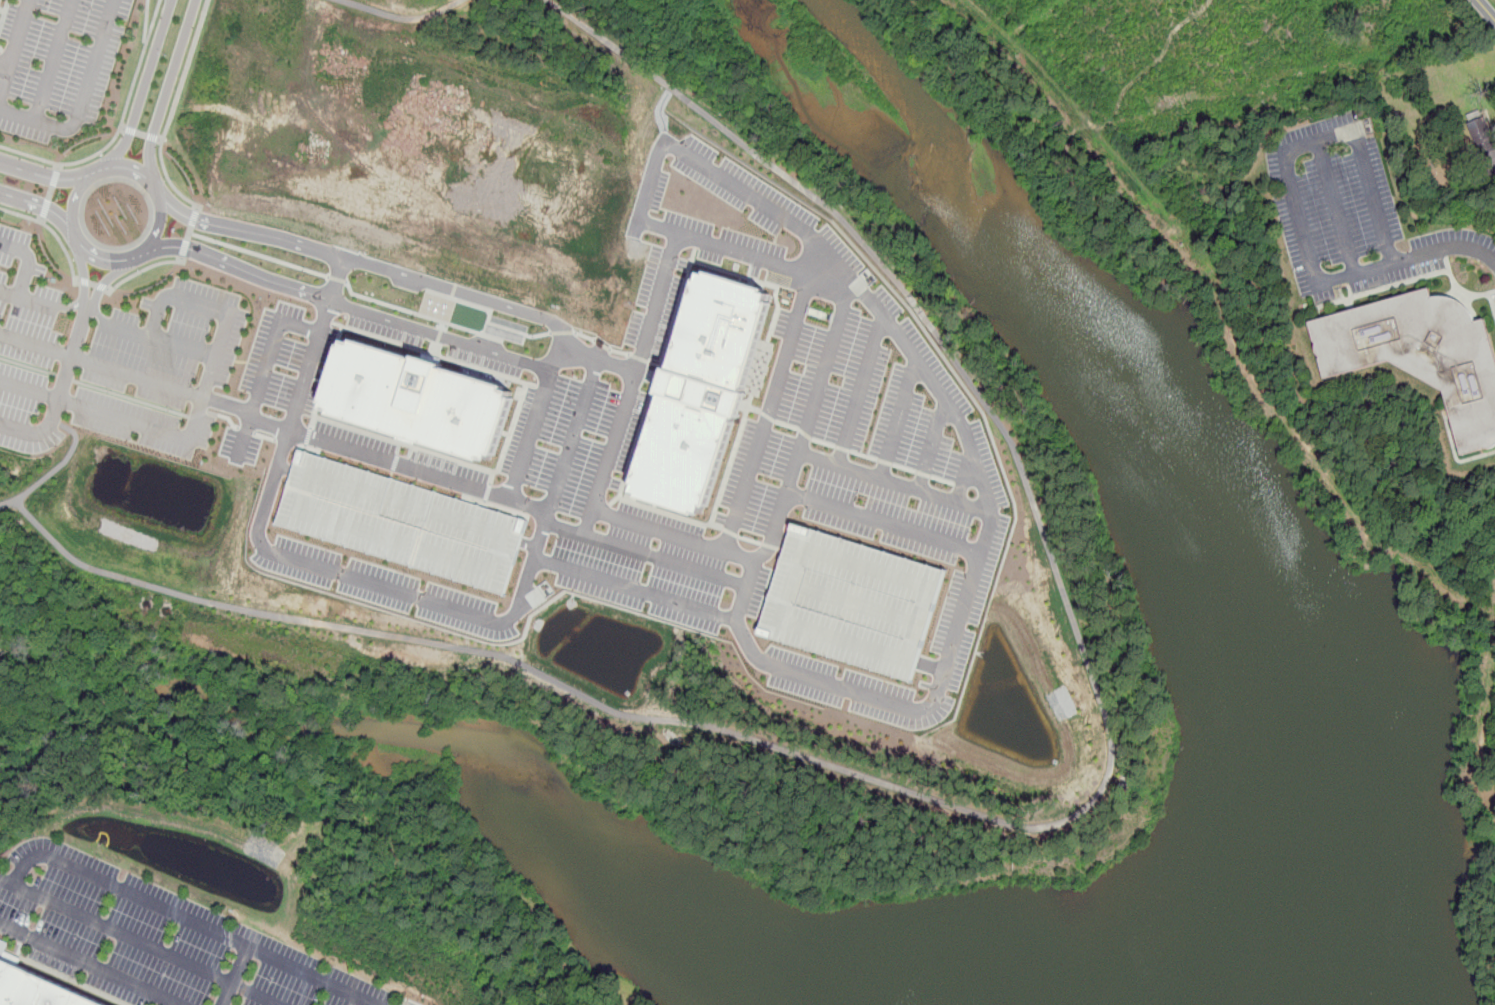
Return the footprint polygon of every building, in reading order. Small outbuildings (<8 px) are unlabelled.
[(772,303),(768,302),(771,294),(765,292),(767,289),(709,271),(708,274),(703,273),(700,280),(697,280),(634,483),(637,484),(635,492),(641,494),(640,497),(696,514),(697,512),(702,514),(705,506),(708,507),(772,303)] [(1384,361),(1444,392),(1460,458),(1494,447),(1494,359),(1485,320),(1473,323),(1469,313),(1459,301),(1448,296),(1436,295),(1428,297),(1427,289),(1306,324),(1322,379),(1384,361)] [(482,460),(483,457),(491,459),(493,454),(495,455),(513,398),(510,397),(512,391),(504,389),(505,386),(357,339),(356,343),(348,340),(346,346),(343,345),(326,402),(329,403),(327,408),(335,410),(333,413),(482,460)] [(506,594),(522,541),(529,520),(320,455),(303,450),(296,470),(279,524),(506,594)] [(913,678),(918,662),(946,571),(794,524),(789,541),(761,631),(913,678)] [(0,957),(105,1004),(0,1004),(0,957)]
